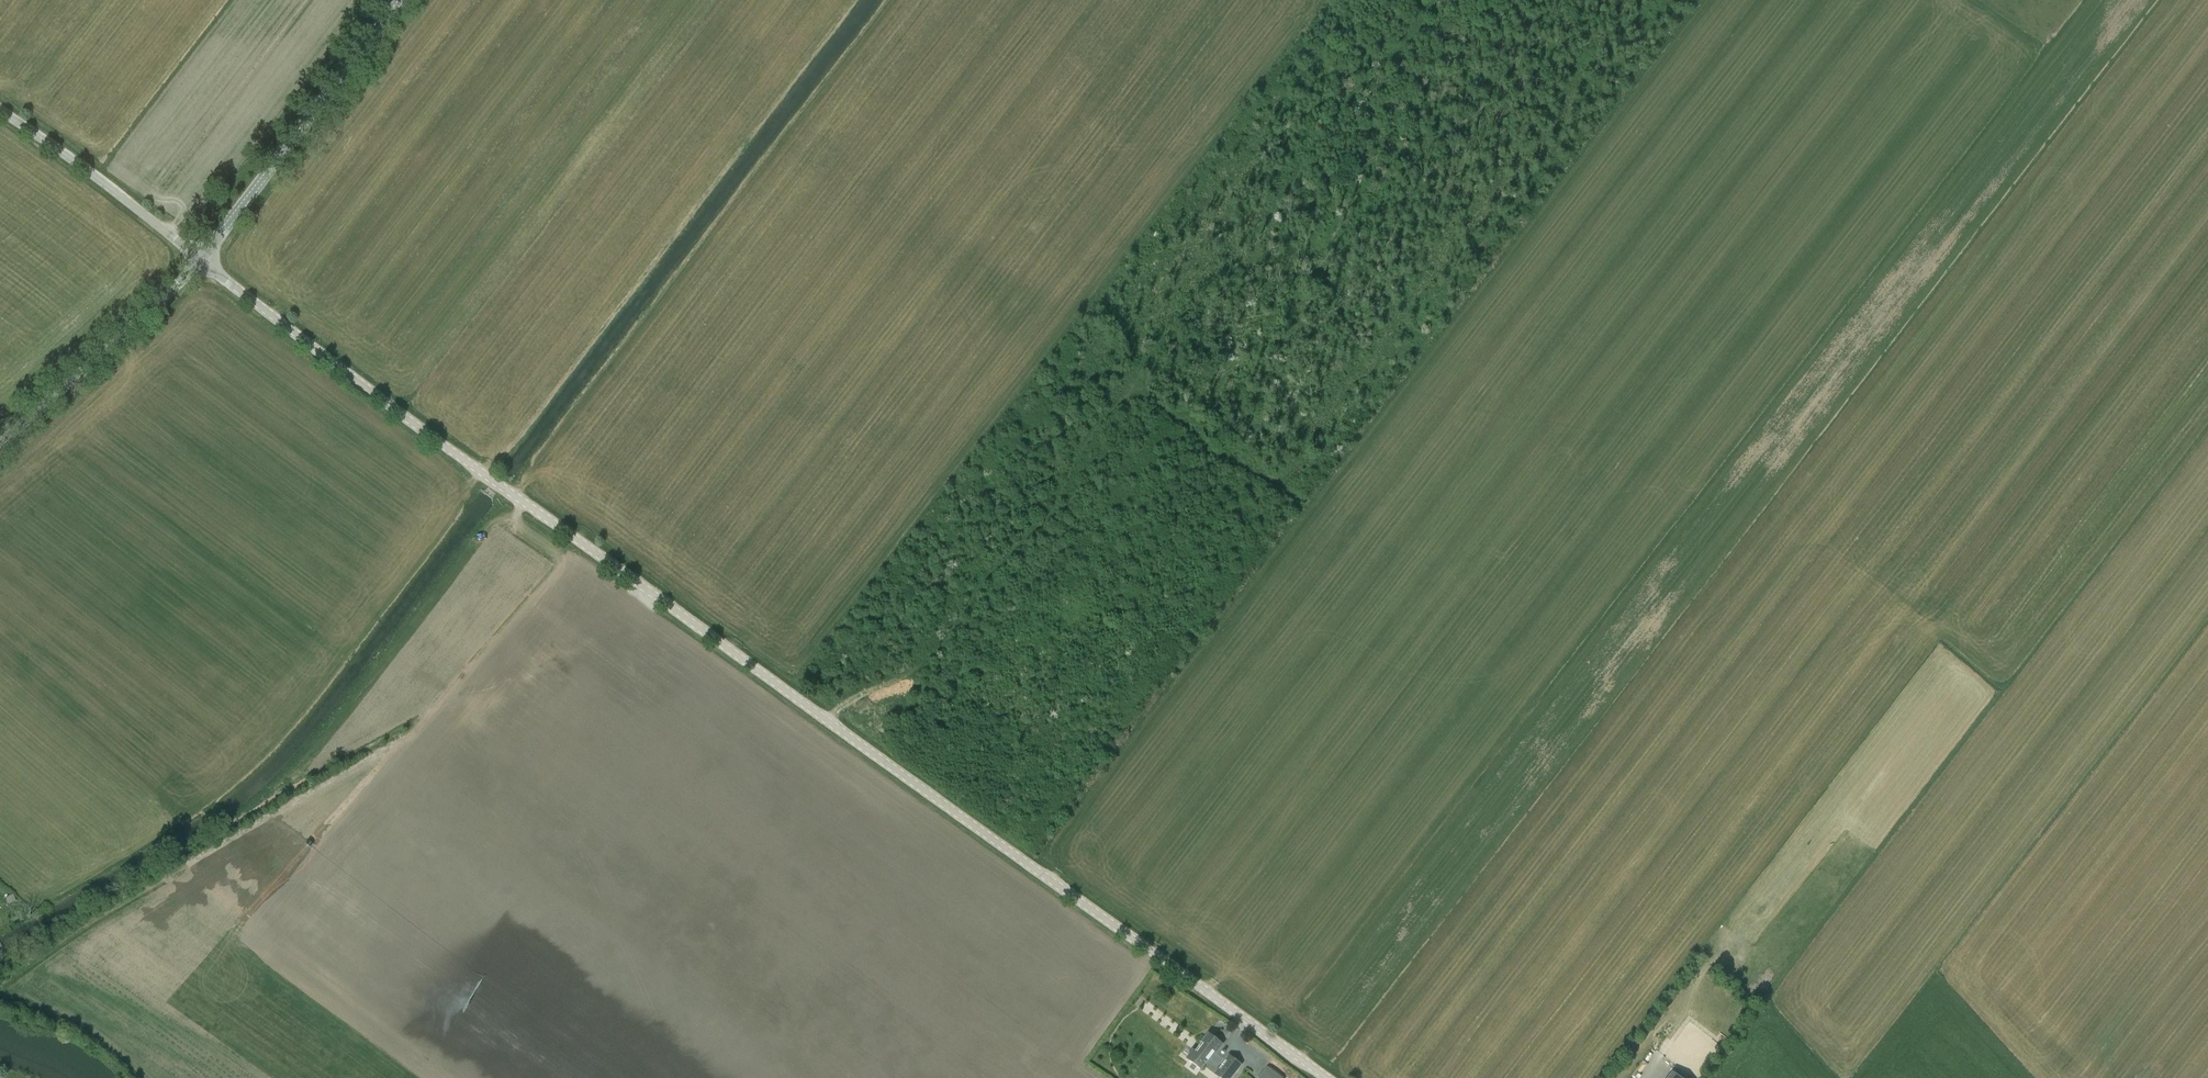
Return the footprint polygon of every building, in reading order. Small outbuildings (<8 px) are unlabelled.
[(12,895),(5,898),(7,905),(14,902),(12,895)] [(1221,1043),(1208,1034),(1188,1060),(1201,1069),(1221,1043)] [(1229,1056),(1215,1074),(1220,1077),(1231,1077),(1241,1065),(1229,1056)] [(1269,1066),(1260,1077),(1284,1077),(1269,1066)]
